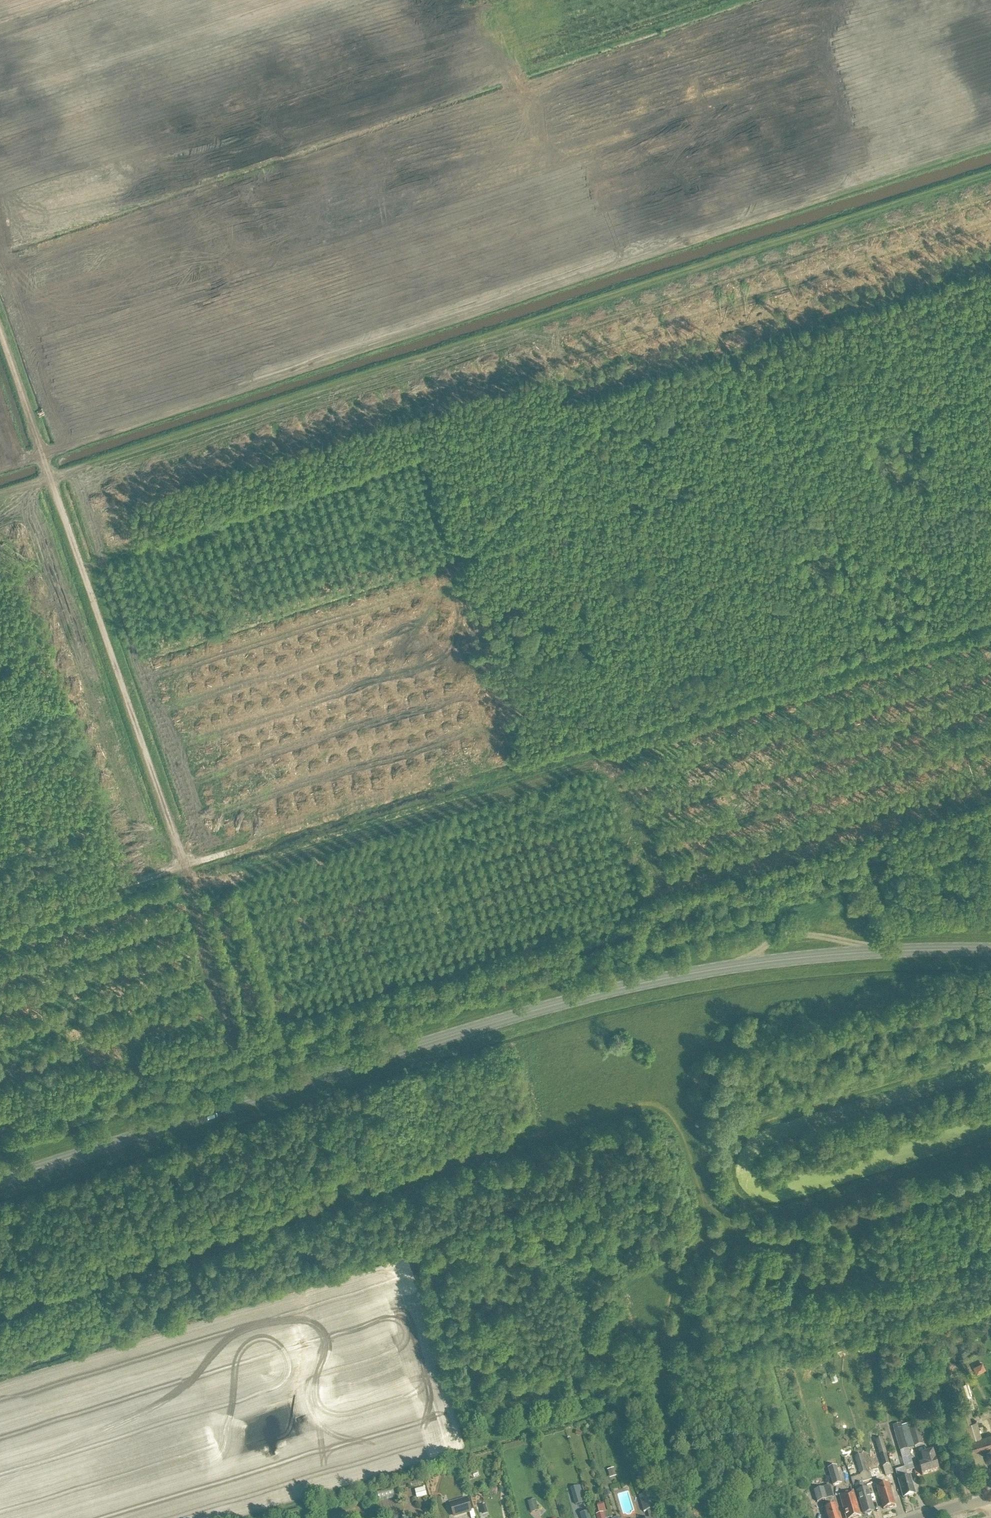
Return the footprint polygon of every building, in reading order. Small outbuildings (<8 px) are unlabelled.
[(982,1362),(974,1366),(977,1373),(986,1369),(982,1362)] [(964,1425),(969,1441),(972,1451),(990,1446),(990,1450),(990,1434),(982,1437),(977,1421),(971,1422),(964,1425)] [(911,1425),(902,1428),(902,1430),(908,1450),(915,1448),(923,1446),(918,1430),(912,1431),(911,1425)] [(902,1430),(895,1432),(900,1453),(908,1450),(902,1430)] [(875,1442),(883,1468),(890,1466),(883,1440),(875,1442)] [(921,1457),(924,1465),(919,1467),(922,1477),(938,1472),(935,1462),(932,1453),(926,1455),(921,1457)] [(855,1459),(860,1475),(867,1473),(862,1457),(855,1459)] [(836,1467),(828,1470),(833,1487),(842,1485),(836,1467)] [(908,1479),(905,1469),(895,1472),(903,1499),(915,1495),(912,1485),(912,1481),(911,1480),(910,1478),(908,1479)] [(862,1476),(854,1479),(857,1486),(865,1483),(862,1476)] [(882,1488),(880,1480),(875,1482),(877,1489),(883,1511),(889,1509),(890,1510),(892,1509),(893,1507),(895,1507),(892,1498),(893,1496),(892,1494),(891,1494),(888,1486),(882,1488)] [(866,1496),(863,1484),(855,1487),(858,1498),(861,1508),(862,1508),(865,1516),(866,1515),(868,1516),(871,1515),(871,1514),(873,1513),(870,1503),(871,1502),(869,1495),(866,1496)] [(580,1487),(571,1490),(576,1506),(585,1504),(580,1487)] [(814,1492),(817,1504),(825,1502),(827,1510),(824,1511),(826,1517),(840,1517),(836,1508),(835,1508),(832,1499),(833,1499),(830,1487),(814,1492)] [(425,1488),(415,1491),(417,1500),(427,1497),(425,1488)] [(646,1511),(657,1509),(654,1493),(642,1495),(646,1511)] [(853,1494),(840,1498),(844,1508),(843,1509),(844,1512),(845,1513),(847,1517),(860,1517),(853,1494)] [(448,1504),(453,1517),(459,1517),(472,1514),(467,1498),(448,1504)] [(536,1501),(528,1503),(530,1510),(538,1508),(536,1501)] [(486,1506),(480,1508),(483,1516),(488,1514),(486,1506)]
